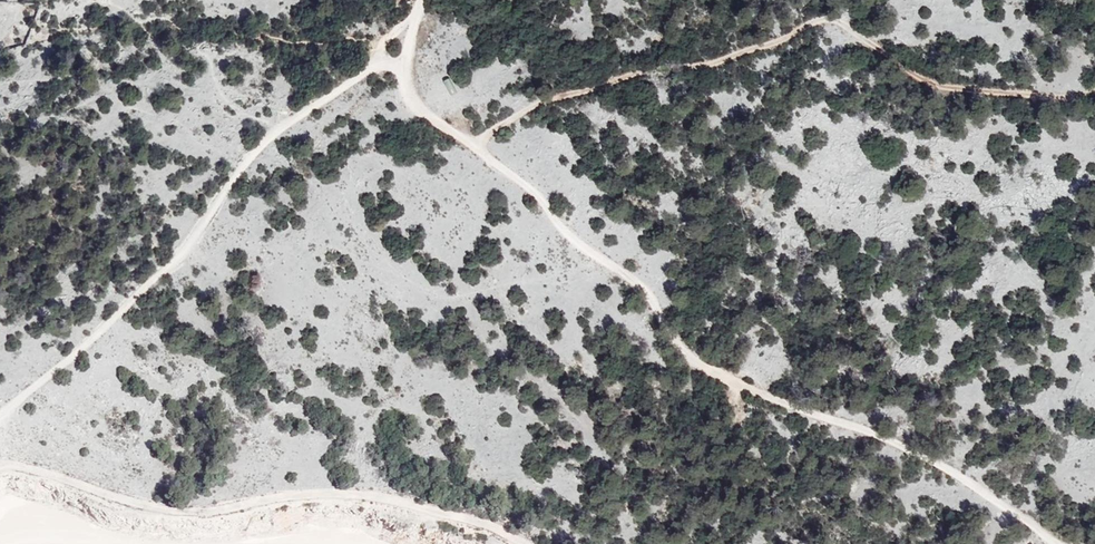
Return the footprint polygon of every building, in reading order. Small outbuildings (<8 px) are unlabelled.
[(451,95),(457,91),(449,78),(443,81),(451,95)]
